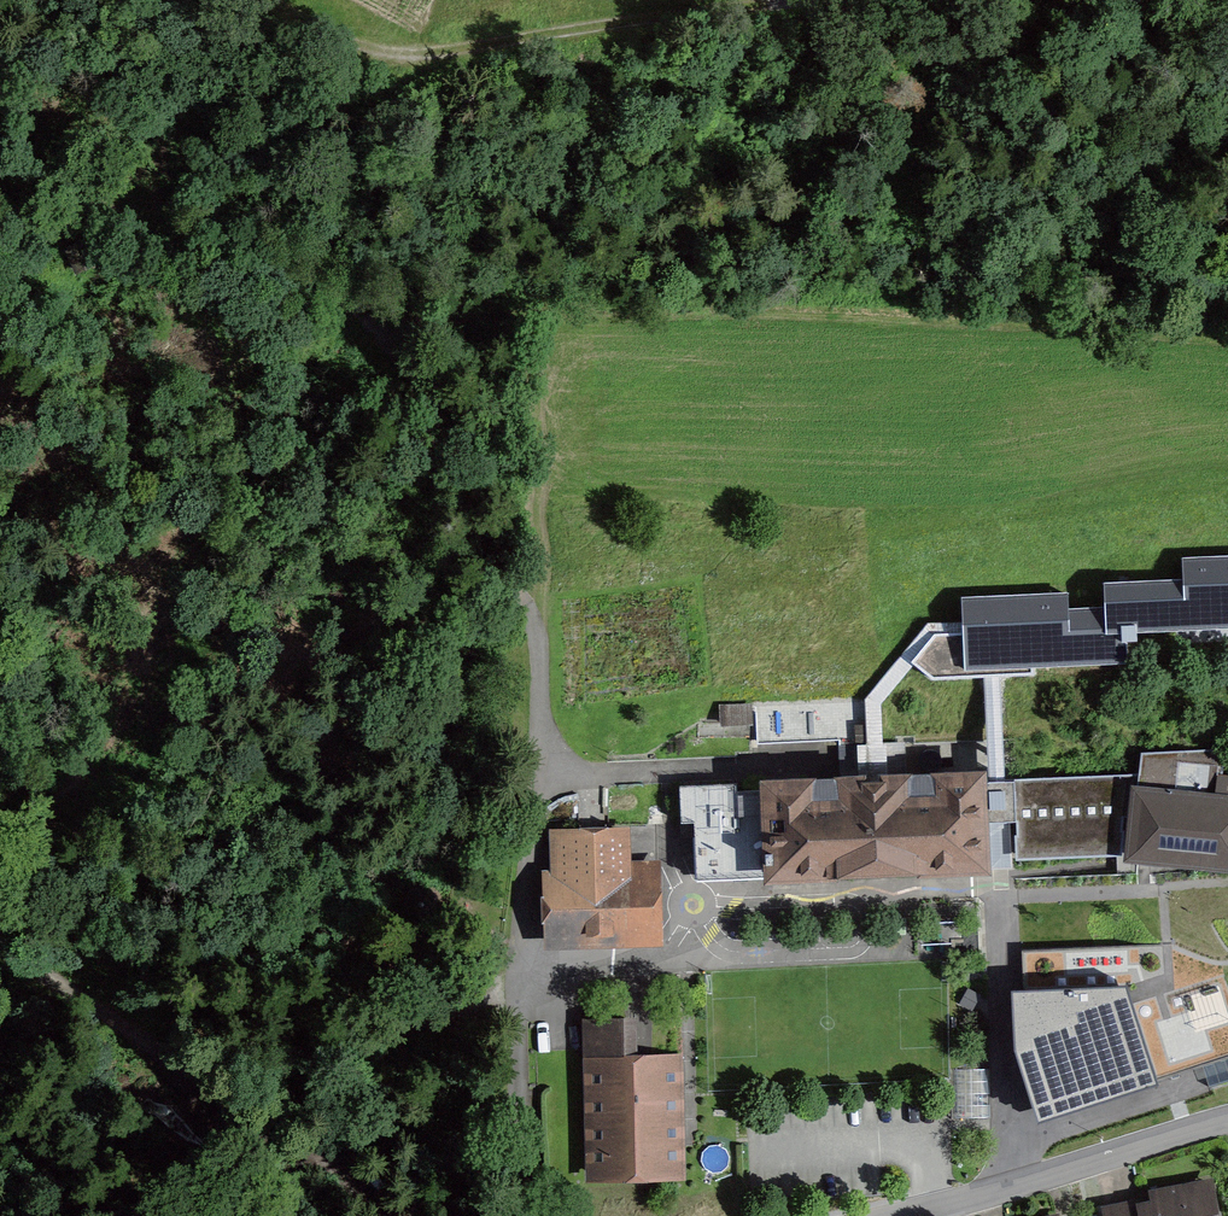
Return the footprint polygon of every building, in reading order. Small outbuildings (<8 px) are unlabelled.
[(964,602),(967,671),(1121,666),(1120,633),(1227,629),(1227,563),(1185,565),(1186,586),(1106,589),(1107,613),(1061,615),(1060,599),(964,602)] [(1126,790),(1123,856),(1124,863),(1227,875),(1227,803),(1220,802),(1222,758),(1144,759),(1139,791),(1126,790)] [(733,792),(680,794),(681,822),(696,821),(698,877),(764,874),(764,883),(983,874),(983,869),(980,789),(979,779),(759,788),(760,801),(734,802),(733,792)] [(1127,782),(980,789),(983,869),(1011,869),(1011,860),(1123,856),(1126,790),(1127,782)] [(625,835),(551,837),(552,881),(545,881),(547,949),(657,946),(654,868),(626,869),(625,835)] [(1010,992),(1038,1116),(1155,1089),(1120,935),(1031,955),(1038,985),(1010,992)] [(631,1024),(584,1026),(589,1184),(681,1182),(677,1062),(632,1063),(631,1024)] [(1103,1214),(1103,1215),(1214,1215),(1208,1186),(1150,1198),(1152,1211),(1134,1214),(1133,1207),(1103,1214)]
